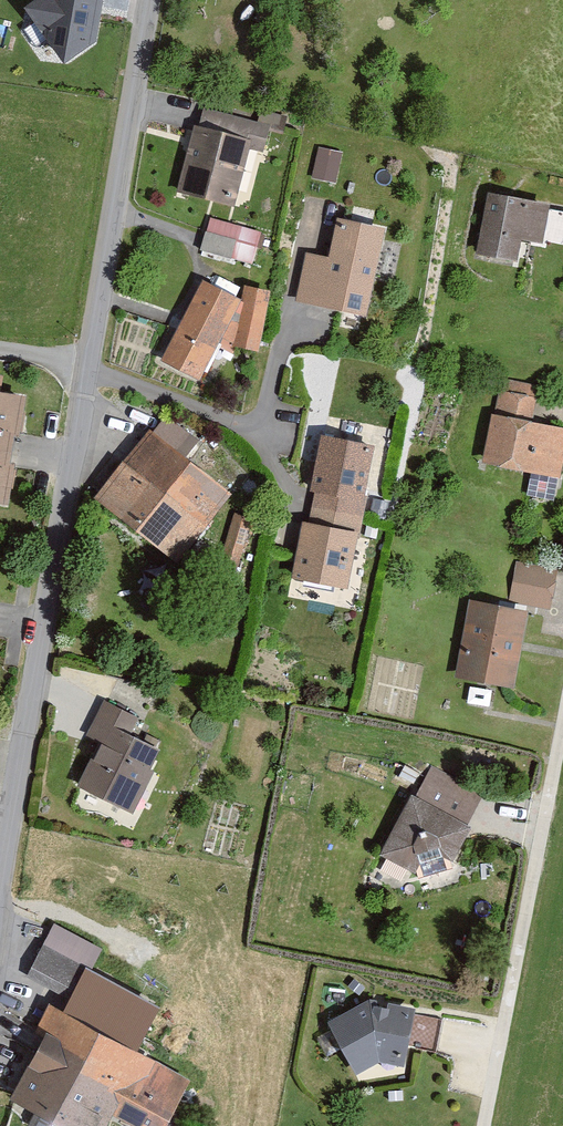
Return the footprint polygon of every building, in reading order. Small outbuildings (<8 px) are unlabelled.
[(21,5),(65,57),(99,40),(102,0),(29,0),(21,5)] [(206,115),(201,132),(251,145),(249,153),(269,159),(276,133),(206,115)] [(201,132),(197,131),(180,196),(235,210),(249,153),(251,145),(201,132)] [(315,175),(339,178),(344,148),(320,144),(315,175)] [(552,209),(491,199),(481,258),(523,265),(527,245),(546,249),(552,209)] [(262,239),(213,224),(203,257),(252,272),(262,239)] [(332,264),(307,259),(297,308),(372,323),(389,235),(339,226),(332,264)] [(245,306),(206,286),(165,366),(204,386),(245,306)] [(247,293),(245,306),(238,353),(261,357),(271,297),(247,293)] [(500,395),(495,419),(535,427),(539,403),(500,395)] [(0,398),(0,510),(8,511),(15,472),(9,471),(14,440),(22,441),(29,402),(0,398)] [(495,419),(486,467),(562,482),(562,432),(535,427),(495,419)] [(168,421),(154,437),(186,463),(199,446),(168,421)] [(154,437),(152,434),(98,502),(181,568),(235,501),(186,463),(154,437)] [(379,450),(324,440),(307,527),(362,537),(379,450)] [(259,526),(234,519),(220,569),(245,576),(259,526)] [(362,537),(307,527),(296,584),(351,594),(362,537)] [(517,568),(511,605),(552,613),(559,576),(517,568)] [(532,616),(471,605),(457,682),(518,693),(532,616)] [(85,745),(101,753),(82,791),(134,817),(165,754),(134,739),(142,723),(105,705),(85,745)] [(477,792),(416,761),(370,853),(408,872),(442,861),(477,792)] [(105,953),(52,926),(24,983),(72,1007),(88,974),(93,976),(105,953)] [(72,1007),(66,1016),(140,1055),(163,1014),(93,976),(88,974),(72,1007)] [(420,1014),(371,1004),(329,1026),(358,1080),(383,1067),(407,1072),(420,1014)] [(51,1008),(35,1038),(43,1043),(13,1101),(61,1125),(111,1125),(116,1116),(134,1125),(175,1125),(197,1085),(140,1055),(66,1016),(51,1008)]
